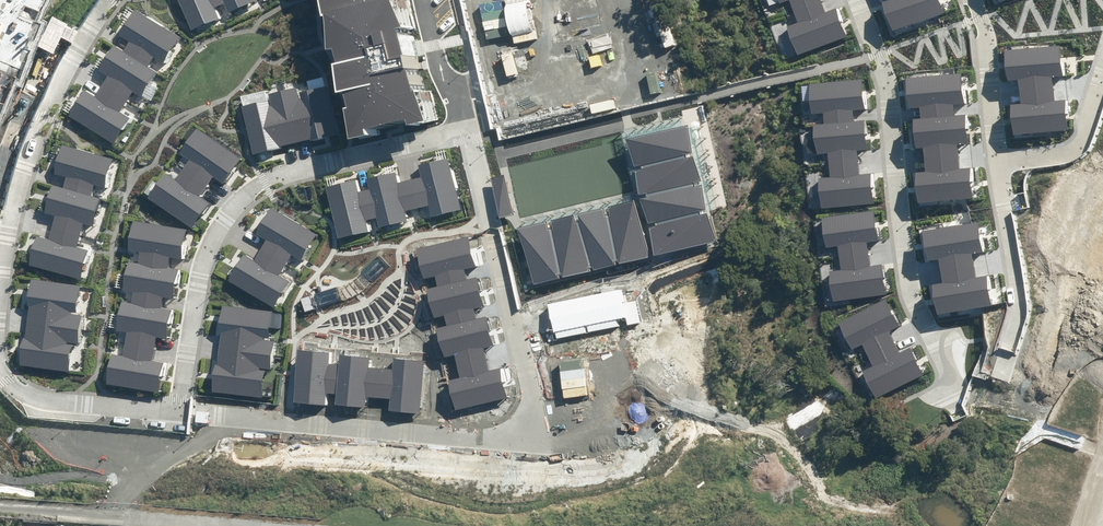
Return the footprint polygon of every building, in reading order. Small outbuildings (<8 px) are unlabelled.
[(55,0),(0,0),(0,137),(55,0)] [(196,29),(225,17),(220,6),(231,2),(230,0),(184,0),(196,29)] [(231,2),(235,12),(263,0),(230,0),(231,2)] [(322,16),(323,49),(329,48),(335,63),(331,64),(335,92),(341,90),(345,109),(341,110),(346,139),(377,134),(376,125),(407,119),(407,125),(429,122),(423,89),(409,92),(391,28),(402,27),(389,1),(395,0),(318,0),(322,16)] [(809,8),(827,1),(826,0),(781,0),(782,4),(788,2),(792,14),(809,8)] [(889,0),(880,4),(890,33),(916,23),(908,0),(889,0)] [(916,23),(945,13),(940,0),(908,0),(916,23)] [(798,57),(852,37),(841,8),(831,12),(827,1),(809,8),(792,14),(796,25),(787,28),(798,57)] [(184,34),(141,9),(126,34),(135,39),(128,51),(152,65),(158,55),(168,61),(184,34)] [(128,51),(119,46),(105,71),(113,76),(106,89),(129,103),(136,92),(146,97),(162,71),(152,65),(128,51)] [(1049,47),(1031,49),(1034,89),(1054,87),(1053,79),(1062,78),(1059,46),(1049,47)] [(1031,49),(1016,51),(1007,52),(1010,78),(1016,78),(1017,91),(1034,89),(1031,49)] [(936,116),(953,114),(953,104),(961,104),(958,71),(932,74),(936,116)] [(921,117),(936,116),(932,74),(905,76),(908,104),(920,102),(921,117)] [(826,125),(840,124),(858,122),(857,112),(865,112),(862,80),(809,85),(812,112),(824,110),(826,125)] [(315,139),(341,132),(330,86),(302,93),(300,84),(285,87),(298,140),(314,136),(315,139)] [(244,107),(255,153),(282,146),(281,143),(298,140),(285,87),(270,91),(272,100),(244,107)] [(1054,87),(1034,89),(1038,131),(1069,128),(1066,98),(1055,99),(1054,87)] [(88,90),(74,115),(121,143),(136,117),(125,111),(129,103),(106,89),(101,97),(88,90)] [(1034,89),(1017,91),(1018,102),(1008,103),(1011,134),(1038,131),(1034,89)] [(953,114),(936,116),(939,156),(959,154),(958,146),(967,145),(964,113),(953,114)] [(936,116),(921,117),(912,118),(915,145),(920,145),(922,157),(939,156),(936,116)] [(826,165),(844,164),(863,162),(862,154),(871,153),(868,121),(858,122),(840,124),(826,125),(816,126),(819,153),(825,153),(826,165)] [(690,123),(629,137),(655,254),(716,240),(690,123)] [(243,158),(198,128),(181,153),(193,161),(188,169),(211,185),(216,176),(226,183),(243,158)] [(117,155),(69,142),(62,170),(72,173),(68,186),(95,193),(98,182),(109,185),(117,155)] [(959,154),(939,156),(943,198),(974,195),(971,164),(960,165),(959,154)] [(939,156),(922,157),(923,169),(913,170),(916,201),(943,198),(939,156)] [(465,210),(454,157),(426,162),(429,177),(420,179),(425,205),(434,204),(436,216),(465,210)] [(820,209),(878,203),(875,172),(864,173),(863,162),(844,164),(826,165),(827,177),(817,178),(820,209)] [(170,170),(153,195),(198,225),(215,200),(205,193),(211,185),(188,169),(182,178),(170,170)] [(402,172),(373,178),(376,188),(381,215),(384,226),(414,219),(412,208),(425,205),(420,179),(404,182),(402,172)] [(360,181),(332,187),(342,235),(372,228),(370,217),(381,215),(376,188),(362,191),(360,181)] [(68,186),(58,183),(51,211),(61,214),(57,229),(84,236),(87,223),(98,226),(106,196),(95,193),(68,186)] [(633,200),(518,229),(532,285),(647,256),(633,200)] [(319,235),(273,208),(257,234),(270,242),(265,250),(288,264),(293,256),(304,262),(319,235)] [(834,258),(851,256),(871,254),(870,245),(879,244),(875,213),(865,214),(847,216),(833,217),(824,218),(827,246),(832,245),(834,258)] [(145,248),(143,260),(171,265),(173,253),(186,255),(191,227),(139,218),(134,246),(145,248)] [(966,223),(948,227),(955,266),(974,263),(973,255),(982,253),(976,221),(966,223)] [(948,227),(934,229),(925,231),(930,258),(936,257),(938,269),(955,266),(948,227)] [(41,235),(34,263),(87,276),(94,248),(82,245),(84,236),(57,229),(55,238),(41,235)] [(475,267),(467,236),(416,249),(424,280),(435,278),(437,286),(467,279),(464,269),(475,267)] [(247,252),(232,278),(278,305),(294,279),(283,273),(288,264),(265,250),(259,259),(247,252)] [(829,301),(886,295),(883,264),(872,265),(871,254),(851,256),(834,258),(835,269),(825,270),(829,301)] [(139,290),(138,301),(166,306),(168,294),(179,296),(184,267),(171,265),(143,260),(133,258),(127,288),(139,290)] [(974,263),(955,266),(963,308),(993,302),(987,272),(976,274),(974,263)] [(955,266),(938,269),(940,281),(930,282),(936,313),(963,308),(955,266)] [(83,283),(36,276),(33,303),(35,304),(33,320),(87,327),(89,312),(80,311),(83,283)] [(484,307),(476,276),(467,279),(437,286),(426,289),(434,321),(444,318),(447,326),(476,319),(474,310),(484,307)] [(863,355),(879,347),(896,338),(892,331),(900,326),(885,298),(876,303),(860,312),(848,318),(839,323),(852,347),(857,344),(863,355)] [(175,337),(180,308),(166,306),(138,301),(126,299),(121,328),(134,330),(132,339),(159,344),(161,335),(175,337)] [(273,307),(225,302),(223,329),(226,329),(224,346),(278,351),(279,336),(270,335),(273,307)] [(494,347),(486,316),(476,319),(447,326),(436,329),(444,360),(454,358),(456,366),(486,358),(483,350),(494,347)] [(28,336),(25,363),(72,369),(76,341),(85,343),(87,327),(33,320),(31,336),(28,336)] [(875,397),(926,370),(911,343),(901,348),(896,338),(879,347),(863,355),(869,365),(860,370),(875,397)] [(113,381),(162,390),(167,361),(156,360),(159,344),(132,339),(130,352),(118,350),(113,381)] [(219,362),(217,389),(264,394),(267,366),(277,367),(278,351),(224,346),(222,362),(219,362)] [(330,353),(298,350),(293,402),(326,405),(327,394),(335,395),(338,365),(329,364),(330,353)] [(371,357),(339,354),(338,365),(335,395),(334,406),(367,409),(368,398),(376,399),(379,369),(370,368),(371,357)] [(457,413),(508,400),(500,370),(489,372),(486,358),(456,366),(460,378),(449,381),(457,413)] [(421,414),(426,362),(394,359),(393,370),(379,369),(376,399),(389,400),(388,411),(421,414)]
